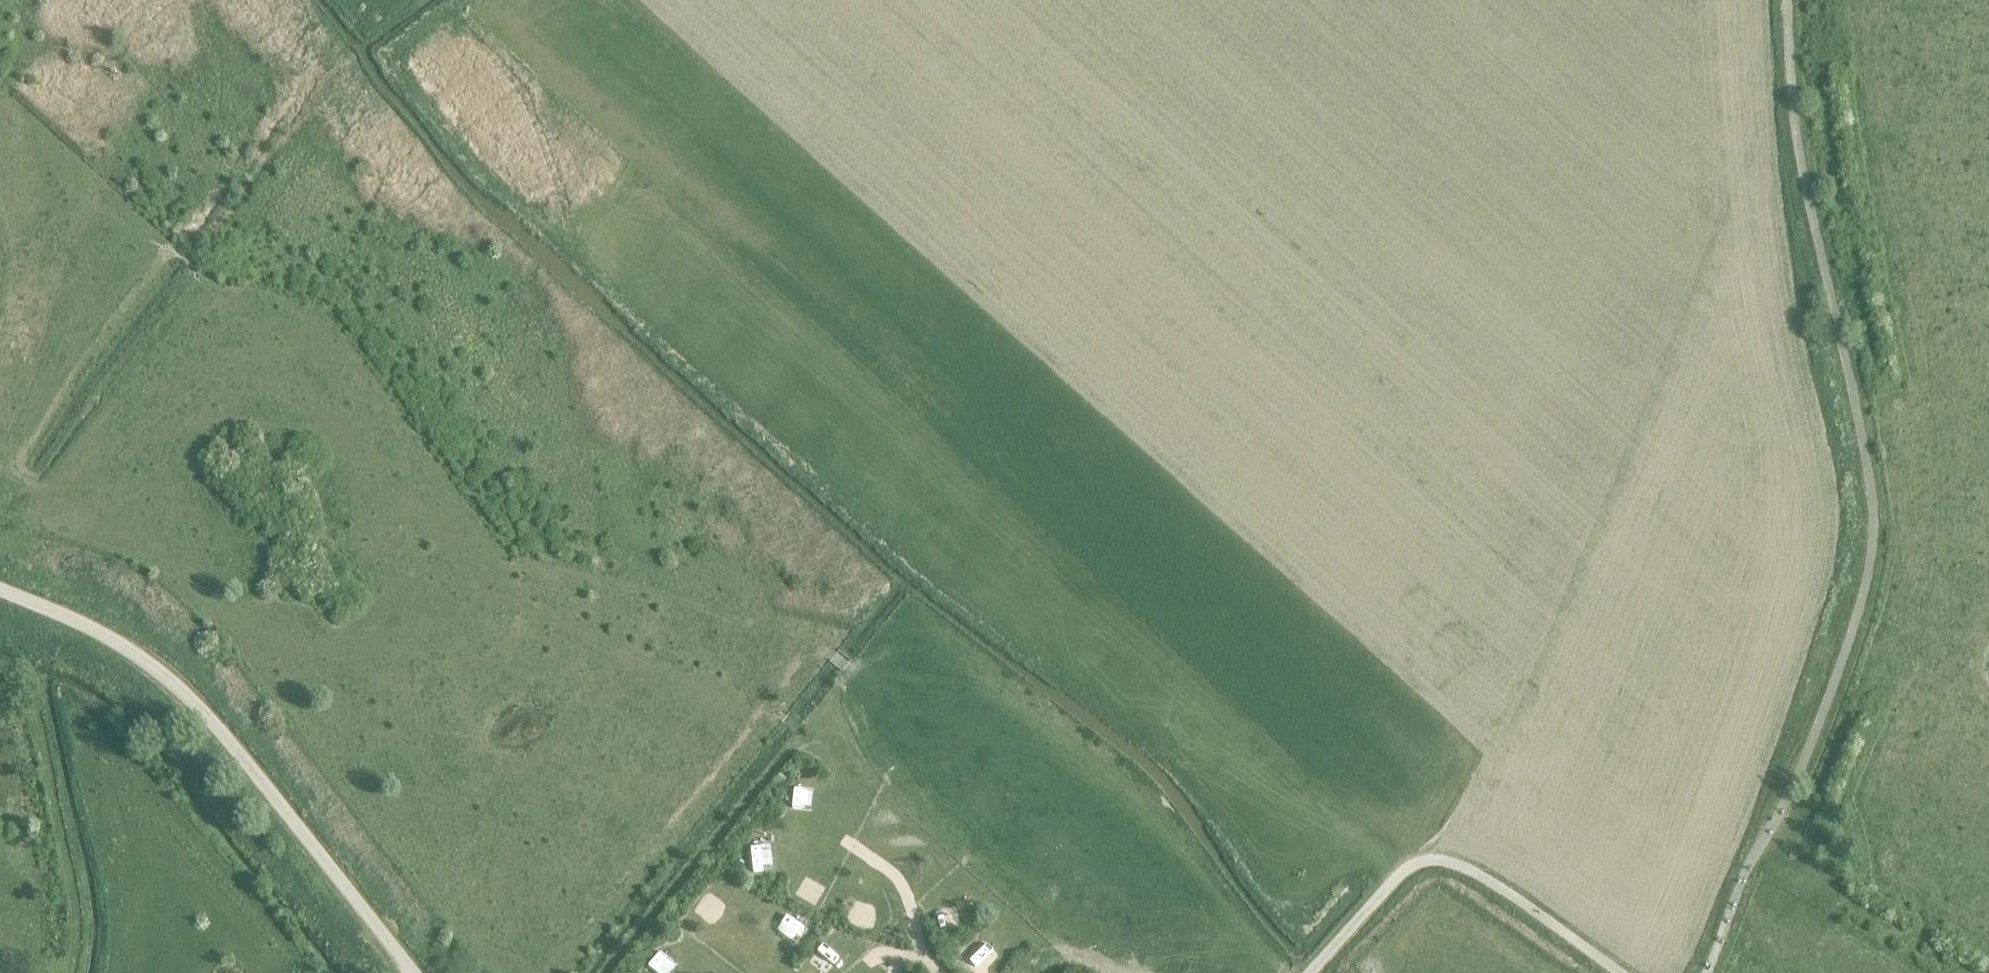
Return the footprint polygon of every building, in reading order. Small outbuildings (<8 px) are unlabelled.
[(779,782),(778,806),(797,807),(798,783),(779,782)]
